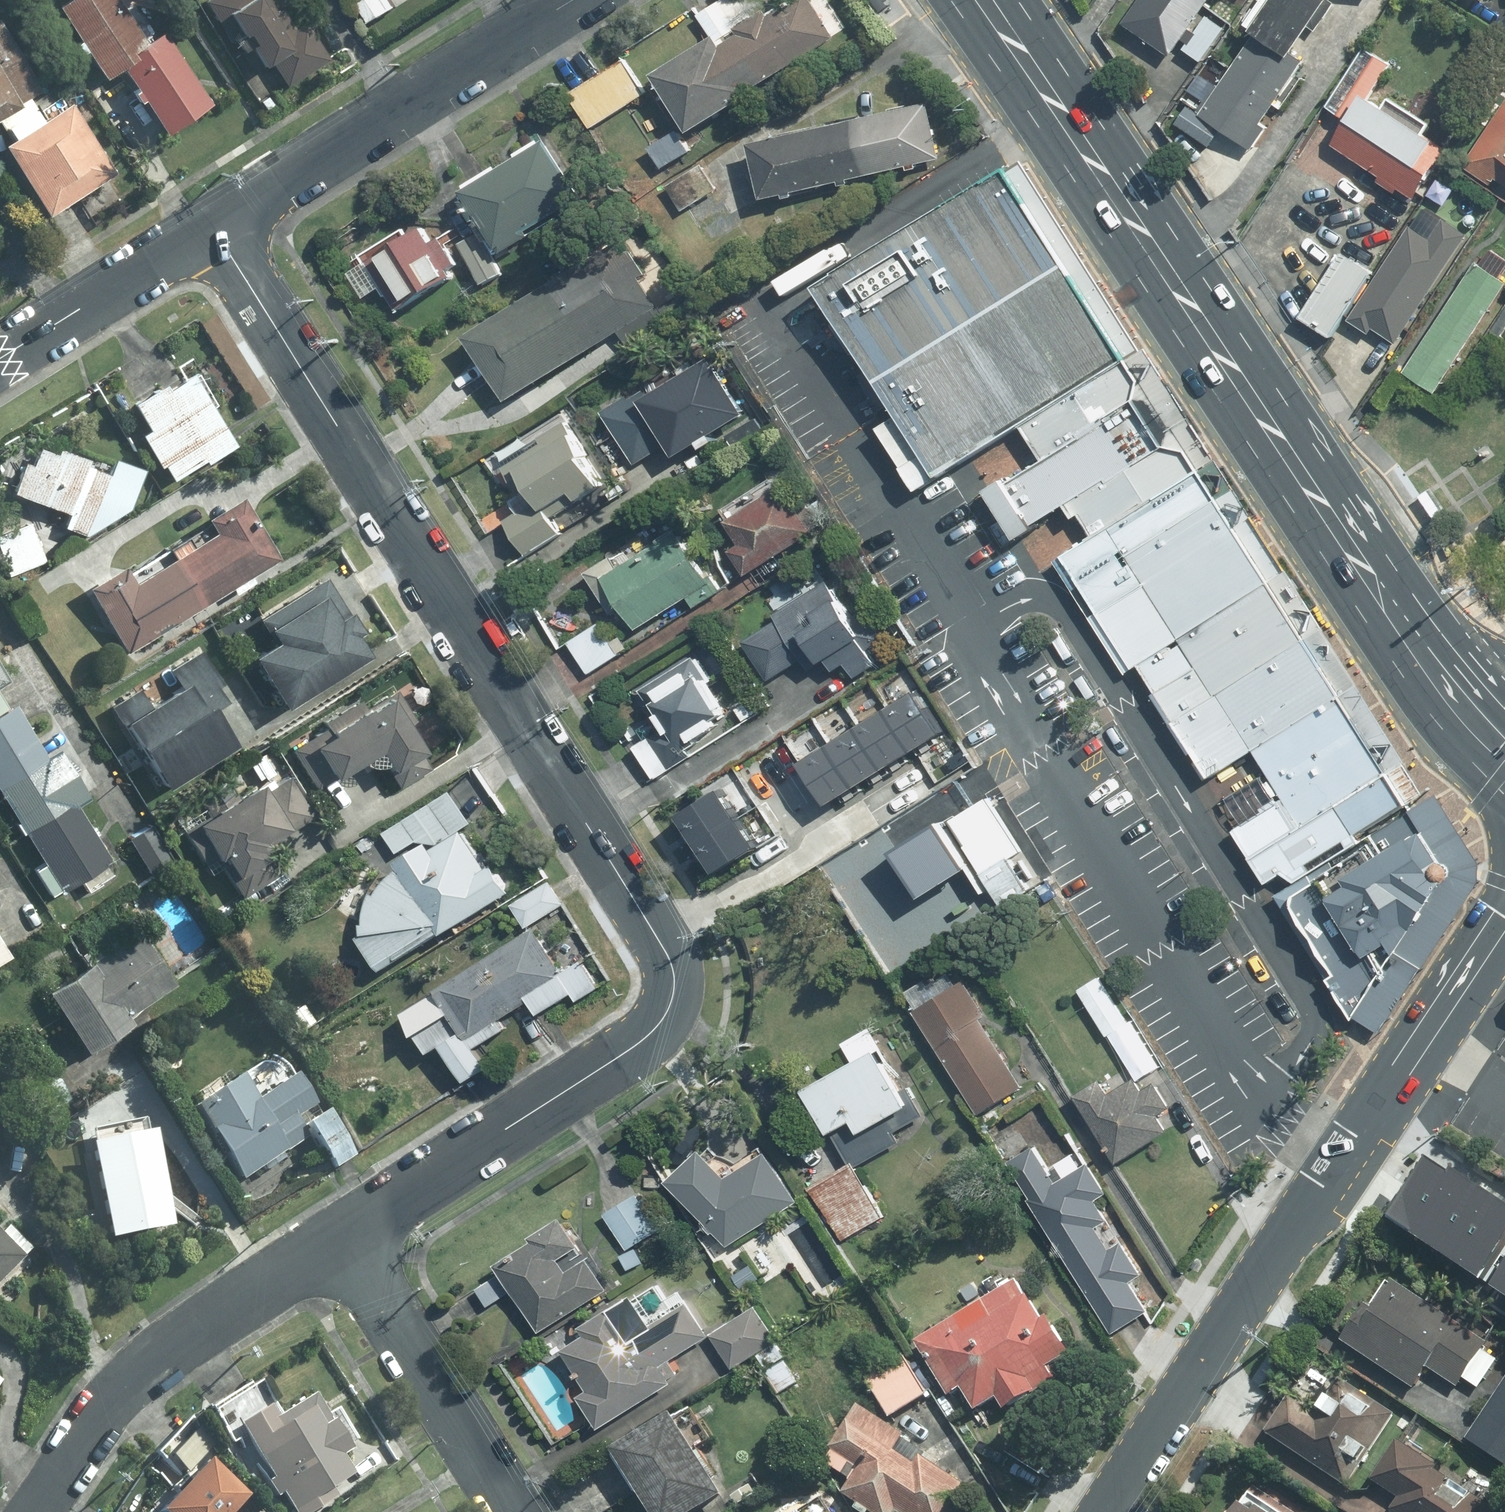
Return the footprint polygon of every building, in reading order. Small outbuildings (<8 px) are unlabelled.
[(73,8),(111,73),(130,62),(172,133),(220,105),(171,22),(150,35),(130,0),(87,0),(73,8)] [(288,0),(204,0),(256,75),(276,61),(289,81),(326,55),(288,0)] [(366,1),(380,21),(403,5),(399,0),(367,0),(366,1)] [(736,39),(762,83),(831,41),(806,0),(798,0),(765,20),(761,13),(731,31),(736,39)] [(876,15),(886,8),(880,0),(865,0),(876,15)] [(1188,0),(1133,0),(1117,24),(1173,61),(1189,36),(1206,12),(1188,0)] [(1206,12),(1213,0),(1188,0),(1206,12)] [(1197,123),(1246,151),(1331,5),(1322,0),(1268,0),(1197,123)] [(0,12),(0,117),(47,90),(2,11),(0,12)] [(709,42),(648,80),(683,137),(734,106),(732,102),(762,83),(736,39),(715,52),(709,42)] [(1390,67),(1366,51),(1307,141),(1415,211),(1451,157),(1367,102),(1390,67)] [(646,94),(624,60),(566,98),(587,131),(646,94)] [(1462,170),(1501,193),(1504,187),(1504,97),(1462,170)] [(77,105),(11,145),(54,214),(119,174),(77,105)] [(925,106),(862,121),(875,174),(904,167),(906,173),(915,171),(914,166),(938,160),(925,106)] [(862,121),(811,133),(824,188),(833,185),(834,191),(846,188),(845,182),(875,174),(862,121)] [(811,133),(745,148),(758,203),(778,199),(779,203),(788,201),(787,196),(824,188),(811,133)] [(687,153),(675,134),(644,153),(656,173),(687,153)] [(542,141),(457,192),(495,257),(581,206),(542,141)] [(714,189),(700,167),(661,192),(675,214),(714,189)] [(998,172),(791,305),(902,477),(913,493),(973,454),(1020,424),(1120,360),(1112,348),(998,172)] [(1421,211),(1348,321),(1368,333),(1371,329),(1396,346),(1466,240),(1421,211)] [(420,230),(343,275),(360,303),(377,294),(389,314),(461,273),(439,236),(428,243),(420,230)] [(478,234),(457,244),(477,287),(498,277),(478,234)] [(611,249),(546,289),(588,354),(613,338),(623,354),(687,314),(677,299),(652,314),(611,249)] [(1302,324),(1328,341),(1370,276),(1342,258),(1302,324)] [(1470,264),(1447,300),(1483,322),(1504,288),(1504,286),(1470,264)] [(504,407),(588,354),(546,289),(528,300),(463,341),(504,407)] [(1483,322),(1447,300),(1424,335),(1460,358),(1483,322)] [(1460,358),(1424,335),(1401,371),(1437,393),(1460,358)] [(1020,424),(1030,435),(992,460),(1014,495),(1051,471),(1078,513),(1181,453),(1120,360),(1020,424)] [(624,393),(594,411),(631,470),(661,451),(668,463),(740,419),(706,362),(633,406),(624,393)] [(133,399),(147,423),(139,428),(160,464),(168,460),(178,477),(239,441),(194,363),(133,399)] [(584,447),(566,419),(502,459),(521,490),(510,496),(518,509),(505,518),(526,553),(560,531),(550,514),(602,482),(581,450),(584,447)] [(82,454),(52,443),(51,443),(49,449),(32,443),(26,459),(25,460),(18,457),(7,488),(63,510),(58,523),(82,531),(124,504),(137,465),(137,464),(108,454),(102,469),(80,460),(82,454)] [(1040,538),(1113,649),(1127,639),(1197,757),(1327,677),(1181,453),(1078,513),(1040,538)] [(811,536),(781,488),(722,525),(737,547),(729,552),(745,577),(811,536)] [(198,602),(274,553),(234,490),(198,513),(207,527),(167,552),(198,602)] [(1427,494),(1422,498),(1435,518),(1440,515),(1427,494)] [(0,529),(0,562),(4,573),(41,560),(27,520),(0,529)] [(714,595),(672,532),(596,582),(632,636),(683,602),(689,612),(714,595)] [(122,651),(198,602),(166,552),(127,577),(123,571),(116,560),(80,583),(122,651)] [(277,643),(259,655),(289,703),(372,651),(364,638),(369,634),(333,578),(264,623),(277,643)] [(780,624),(745,644),(756,663),(767,681),(796,664),(802,676),(818,667),(824,677),(839,668),(846,681),(871,667),(826,590),(777,619),(780,624)] [(596,624),(568,642),(589,675),(625,653),(616,638),(608,643),(596,624)] [(143,689),(116,706),(169,792),(243,747),(221,712),(231,705),(201,656),(178,671),(190,690),(156,711),(143,689)] [(665,681),(637,699),(658,732),(635,747),(654,776),(730,727),(690,665),(665,681)] [(1253,862),(1393,782),(1327,677),(1243,730),(1272,779),(1220,807),(1253,862)] [(920,684),(889,703),(916,746),(947,726),(920,684)] [(411,717),(392,686),(362,704),(361,702),(360,703),(359,703),(355,697),(320,719),(319,719),(323,724),(288,745),(312,786),(348,763),(347,761),(373,745),(386,765),(383,766),(395,786),(395,785),(426,766),(427,766),(415,748),(422,744),(406,719),(411,717)] [(40,753),(5,698),(0,701),(0,778),(40,753)] [(889,703),(861,720),(888,763),(916,746),(889,703)] [(861,720),(830,739),(857,782),(888,763),(861,720)] [(830,739),(803,756),(830,799),(857,782),(830,739)] [(40,753),(0,778),(0,799),(22,834),(71,803),(85,794),(53,744),(40,753)] [(310,812),(285,774),(284,773),(260,788),(253,777),(231,791),(229,788),(199,807),(201,810),(188,819),(189,820),(190,820),(179,827),(200,861),(215,852),(228,872),(225,874),(237,894),(238,894),(276,869),(260,843),(310,812)] [(685,807),(705,839),(746,814),(727,781),(685,807)] [(1412,928),(1455,865),(1447,842),(1393,782),(1253,862),(1340,996),(1366,1007),(1412,928)] [(984,794),(942,819),(959,847),(977,876),(1003,860),(1019,851),(984,794)] [(106,858),(71,803),(22,834),(39,861),(30,867),(46,892),(55,886),(57,889),(77,877),(85,888),(110,873),(102,860),(106,858)] [(746,814),(705,839),(720,864),(761,839),(746,814)] [(942,819),(895,847),(912,875),(959,847),(942,819)] [(143,866),(164,853),(146,823),(145,823),(124,835),(143,866)] [(486,864),(463,826),(433,844),(429,838),(397,857),(421,895),(376,922),(398,956),(442,929),(443,930),(443,931),(510,888),(493,860),(486,864)] [(1003,860),(977,876),(996,906),(1022,890),(1017,883),(1013,876),(1008,868),(1003,860)] [(512,904),(525,927),(563,903),(550,881),(512,904)] [(582,957),(563,969),(535,926),(535,925),(436,986),(438,989),(403,1009),(430,1051),(442,1043),(443,1043),(466,1079),(490,1064),(479,1046),(507,1029),(500,1017),(530,998),(538,1012),(572,991),(577,999),(599,984),(582,957)] [(89,1049),(123,1029),(124,1028),(121,1022),(120,1020),(124,1018),(125,1018),(121,1012),(171,981),(147,944),(137,928),(136,927),(40,987),(78,1048),(80,1046),(84,1043),(85,1044),(88,1050),(89,1049)] [(945,965),(898,994),(971,1115),(1018,1086),(945,965)] [(1093,978),(1072,991),(1101,1038),(1122,1025),(1093,978)] [(910,1107),(865,1028),(837,1043),(848,1063),(795,1092),(829,1152),(910,1107)] [(351,1152),(298,1070),(291,1074),(252,1100),(234,1073),(188,1104),(228,1165),(238,1179),(260,1165),(263,1170),(282,1158),(278,1153),(308,1133),(330,1166),(351,1152)] [(1096,1080),(1073,1095),(1114,1163),(1164,1133),(1155,1118),(1168,1111),(1152,1084),(1139,1092),(1131,1079),(1105,1095),(1096,1080)] [(102,1238),(169,1224),(149,1126),(141,1125),(140,1125),(139,1118),(139,1115),(112,1120),(112,1122),(115,1135),(82,1142),(81,1142),(90,1181),(102,1237),(102,1238)] [(999,1158),(1102,1335),(1144,1311),(1129,1285),(1137,1276),(1116,1240),(1107,1245),(1097,1227),(1123,1212),(1090,1155),(1052,1176),(1031,1139),(999,1158)] [(722,1186),(694,1150),(655,1180),(722,1266),(801,1205),(762,1155),(722,1186)] [(848,1159),(805,1183),(838,1240),(880,1216),(848,1159)] [(1428,1240),(1466,1184),(1438,1165),(1401,1222),(1428,1240)] [(1466,1184),(1428,1240),(1459,1260),(1496,1203),(1466,1184)] [(636,1194),(604,1213),(626,1250),(658,1231),(636,1194)] [(1459,1260),(1488,1279),(1504,1255),(1504,1256),(1504,1210),(1496,1203),(1459,1260)] [(534,1237),(497,1261),(504,1272),(479,1288),(489,1304),(514,1288),(540,1327),(607,1284),(589,1256),(569,1269),(560,1256),(580,1243),(562,1215),(532,1234),(534,1237)] [(0,1236),(0,1274),(19,1255),(0,1236)] [(634,1251),(618,1257),(624,1272),(640,1265),(634,1251)] [(747,1267),(729,1276),(736,1292),(755,1283),(747,1267)] [(1496,1286),(1504,1292),(1504,1272),(1496,1286)] [(1015,1281),(909,1344),(961,1433),(1068,1370),(1015,1281)] [(1346,1305),(1327,1335),(1414,1392),(1426,1374),(1457,1394),(1488,1348),(1390,1284),(1367,1319),(1346,1305)] [(663,1359),(703,1335),(682,1301),(645,1324),(631,1301),(554,1347),(580,1389),(570,1395),(589,1427),(674,1376),(663,1359)] [(753,1304),(706,1333),(728,1369),(751,1355),(771,1343),(775,1341),(753,1304)] [(797,1383),(771,1343),(751,1355),(778,1396),(797,1383)] [(901,1357),(860,1379),(886,1420),(924,1398),(901,1357)] [(1312,1415),(1288,1398),(1265,1433),(1346,1487),(1395,1414),(1338,1376),(1312,1415)] [(1467,1439),(1504,1464),(1504,1383),(1467,1439)] [(326,1413),(309,1386),(250,1422),(260,1439),(253,1445),(269,1470),(267,1471),(267,1472),(263,1474),(272,1489),(277,1487),(286,1501),(289,1505),(350,1467),(339,1450),(340,1449),(349,1443),(348,1443),(329,1411),(328,1412),(327,1413),(326,1413)] [(856,1409),(810,1478),(861,1511),(963,1511),(978,1490),(856,1409)] [(226,1505),(223,1503),(239,1486),(240,1485),(202,1449),(211,1439),(187,1415),(184,1412),(151,1445),(155,1450),(175,1471),(174,1472),(150,1500),(162,1511),(233,1511),(226,1505)] [(600,1453),(637,1511),(699,1511),(716,1501),(689,1458),(661,1415),(600,1453)] [(1398,1446),(1372,1487),(1400,1505),(1395,1511),(1502,1511),(1398,1446)] [(1249,1488),(1234,1511),(1288,1511),(1249,1488)] [(799,1511),(827,1511),(820,1500),(799,1511)]
